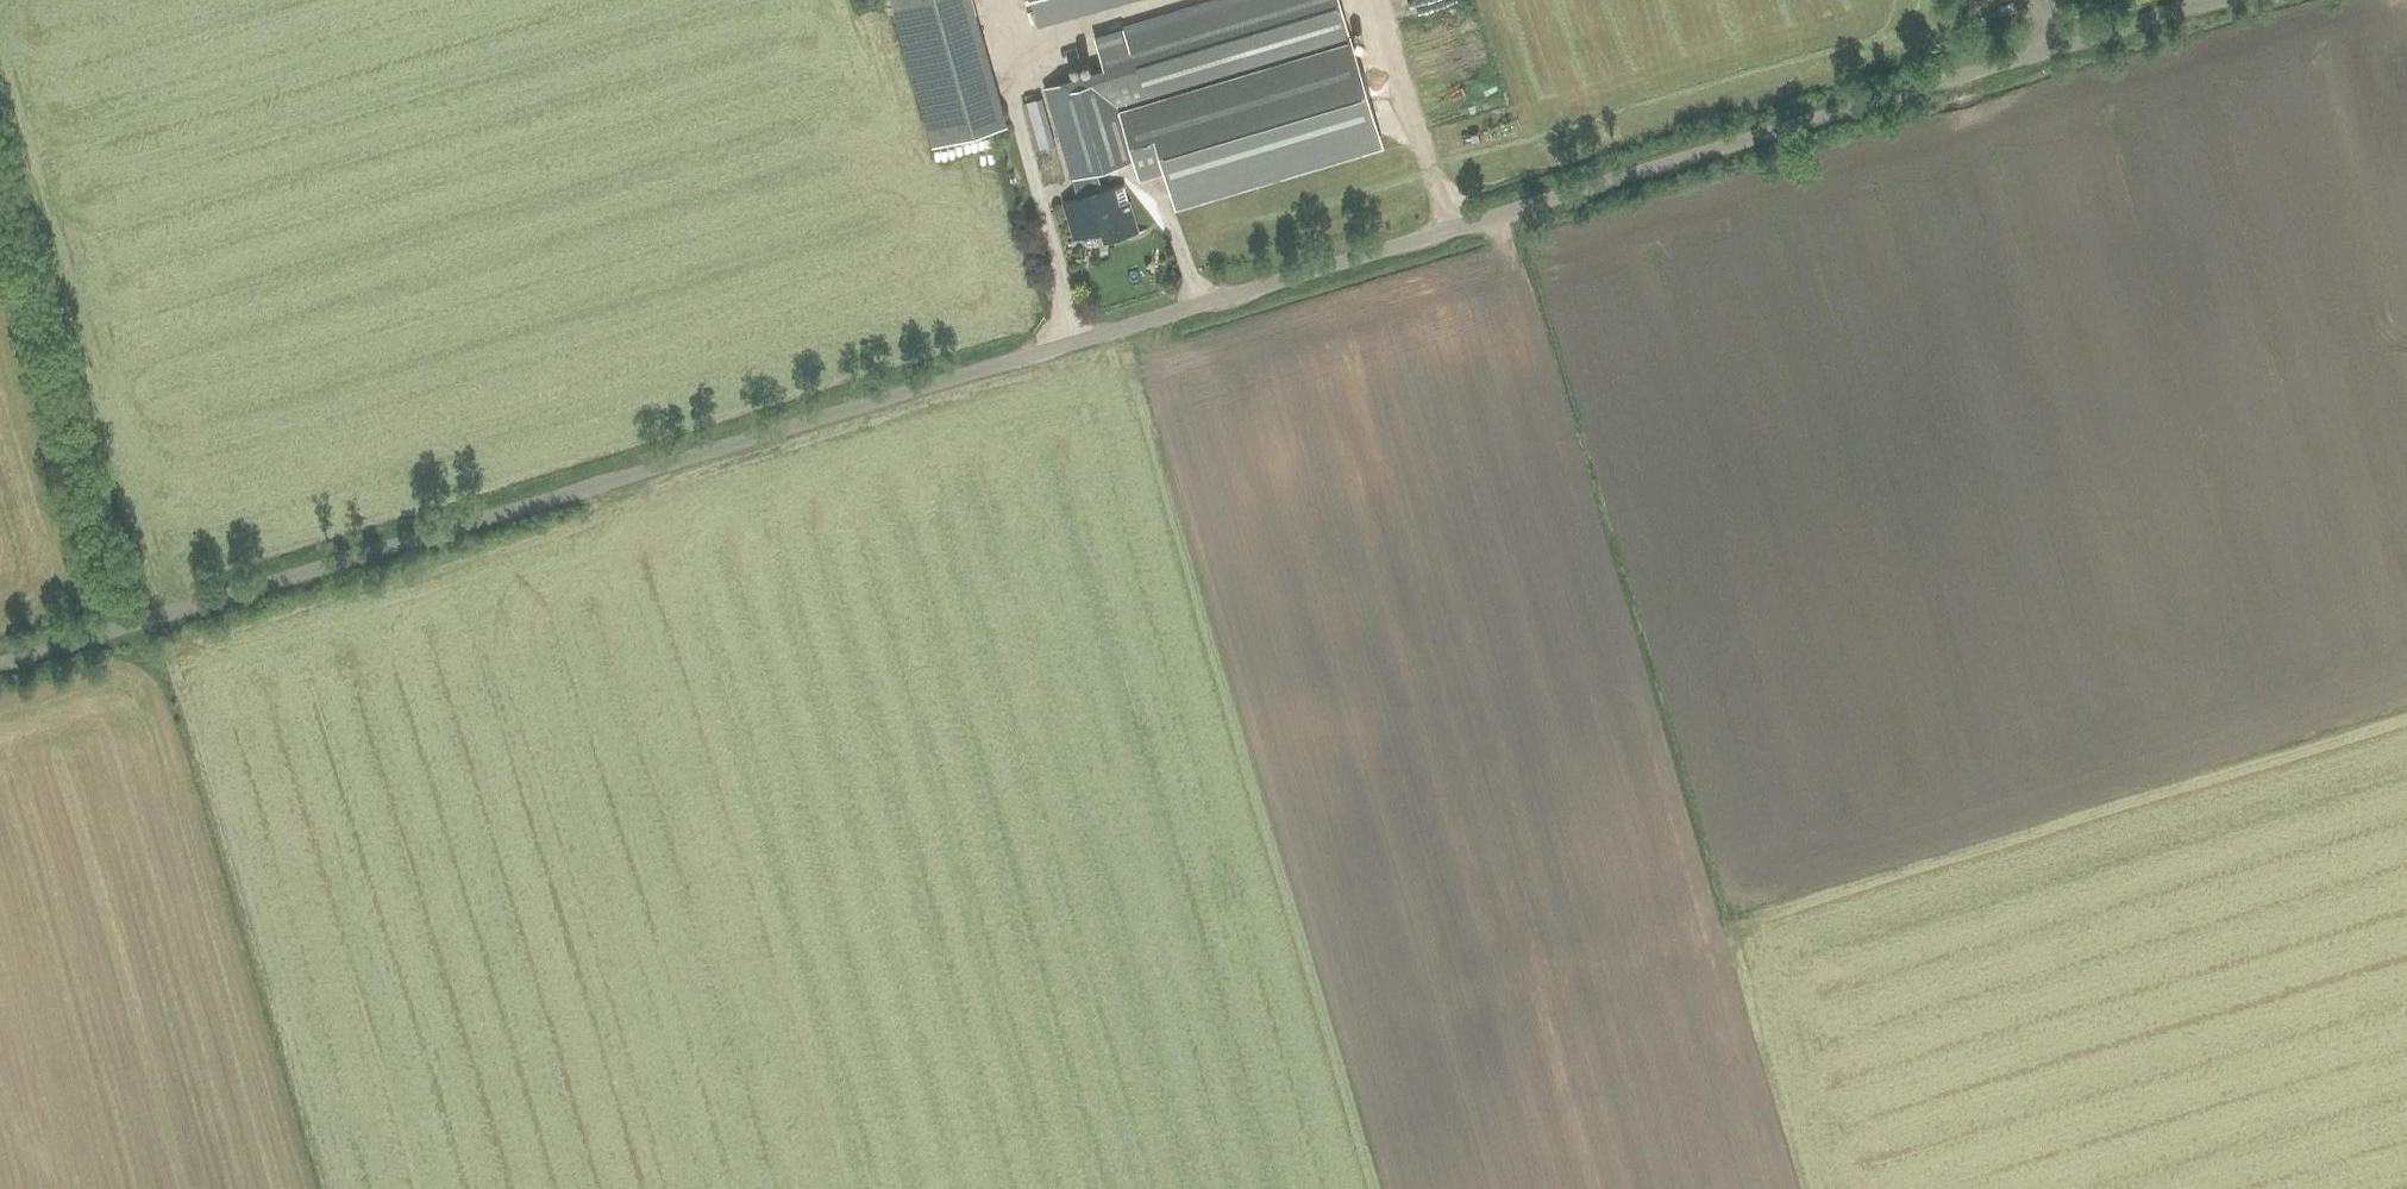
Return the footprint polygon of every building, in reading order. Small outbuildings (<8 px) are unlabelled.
[(1007,125),(971,0),(891,0),(933,146),(1007,125)] [(1127,0),(1033,0),(1039,24),(1127,0)] [(1383,146),(1339,0),(1227,0),(1126,30),(1132,50),(1103,59),(1106,69),(1045,88),(1072,178),(1073,178),(1079,197),(1064,202),(1075,238),(1101,230),(1105,242),(1138,232),(1129,202),(1119,205),(1113,187),(1103,190),(1097,171),(1134,160),(1140,179),(1164,172),(1175,209),(1383,146)] [(895,82),(904,113),(919,108),(910,77),(895,82)] [(1042,95),(1026,99),(1039,147),(1055,143),(1042,95)]
